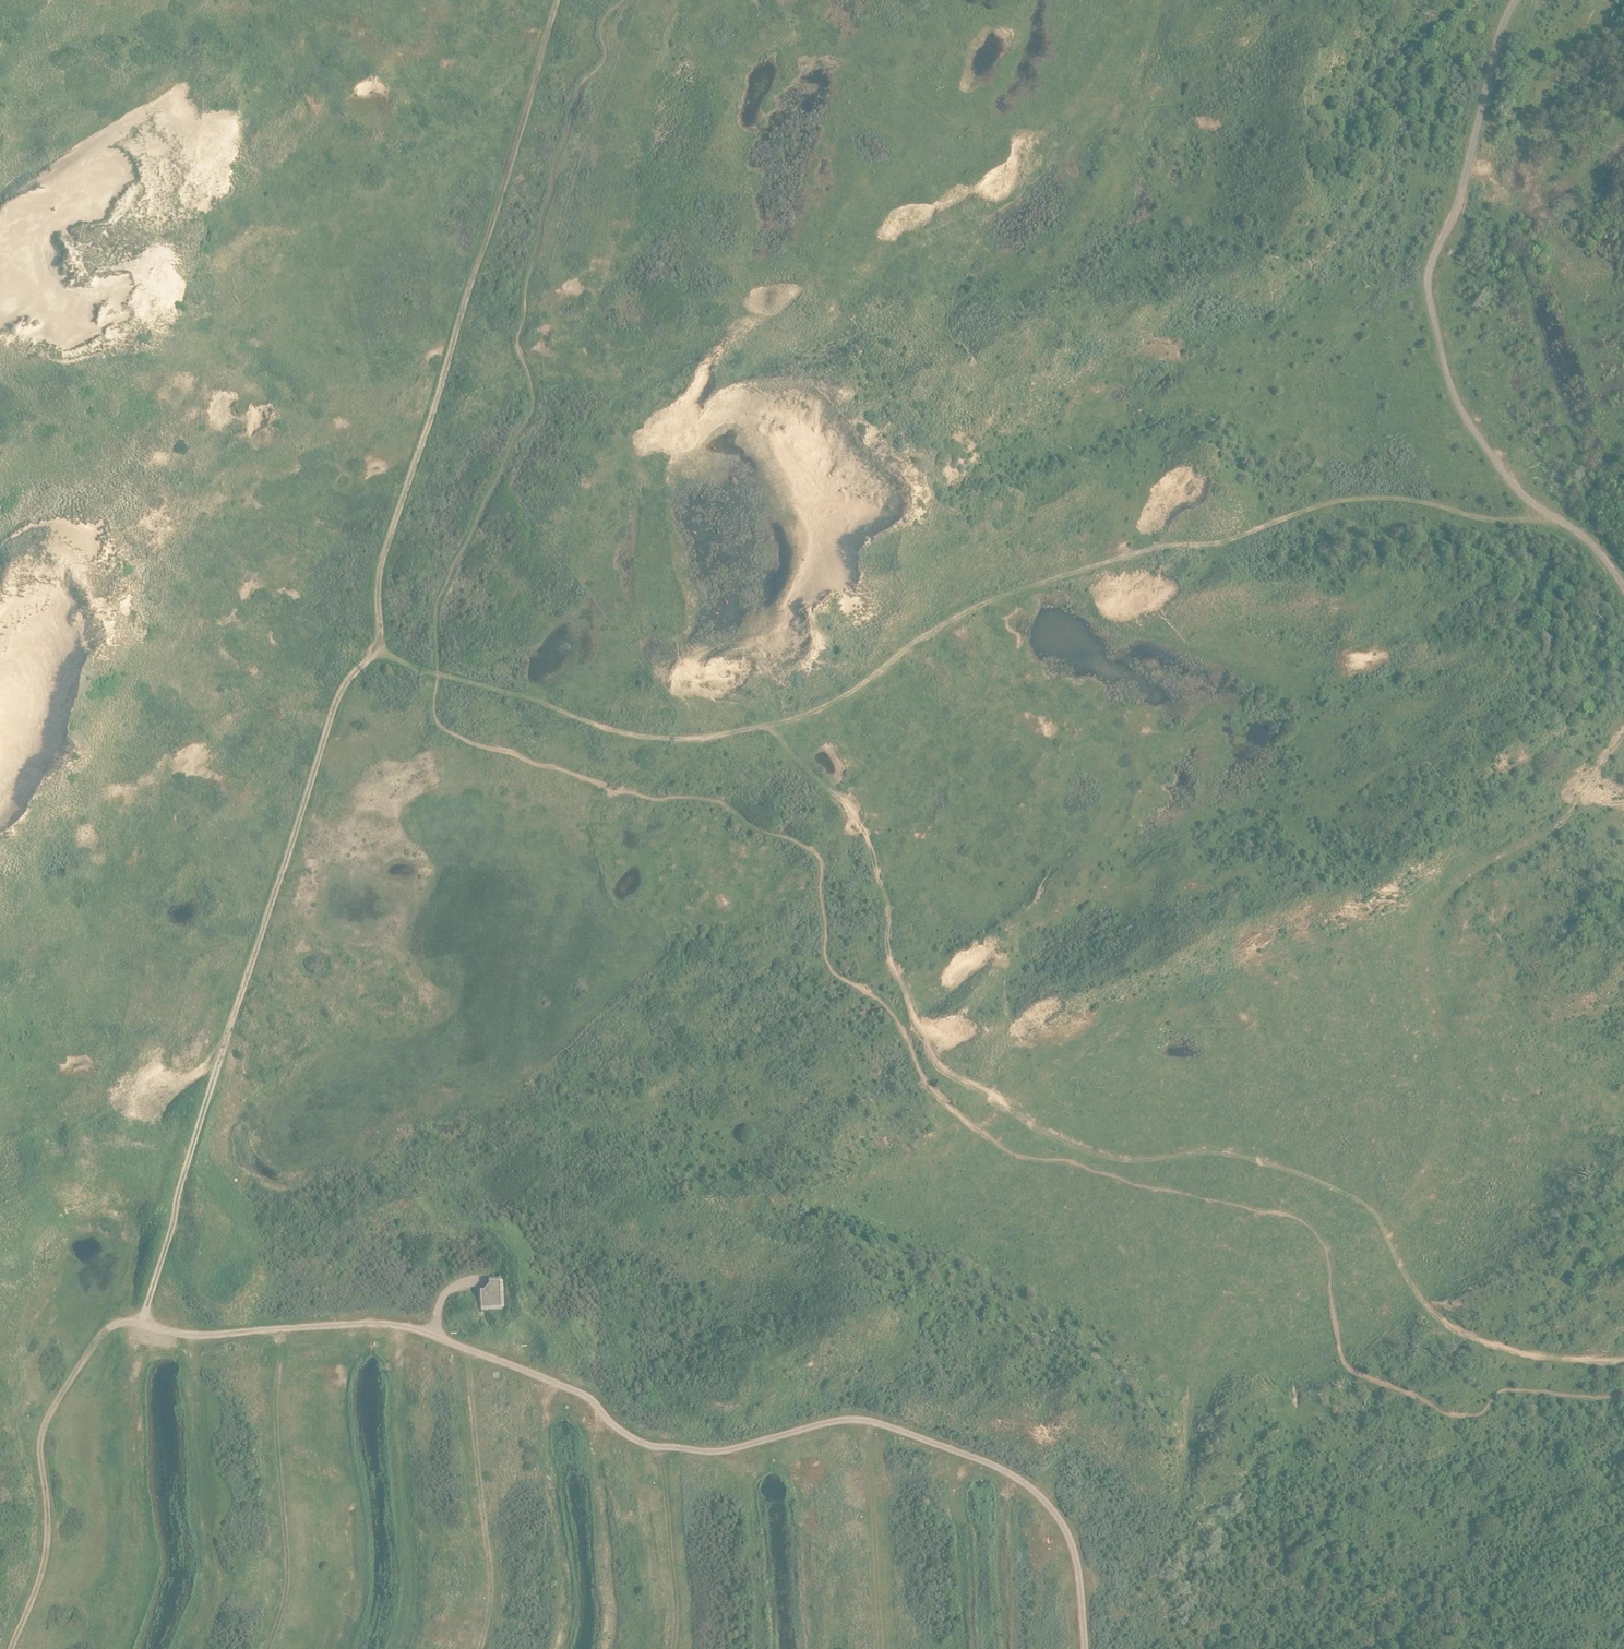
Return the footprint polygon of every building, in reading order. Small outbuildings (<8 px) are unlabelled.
[(477,1289),(477,1290),(478,1306),(481,1309),(501,1308),(504,1305),(503,1279),(500,1276),(499,1276),(489,1277),(489,1283),(484,1289),(477,1289)]
